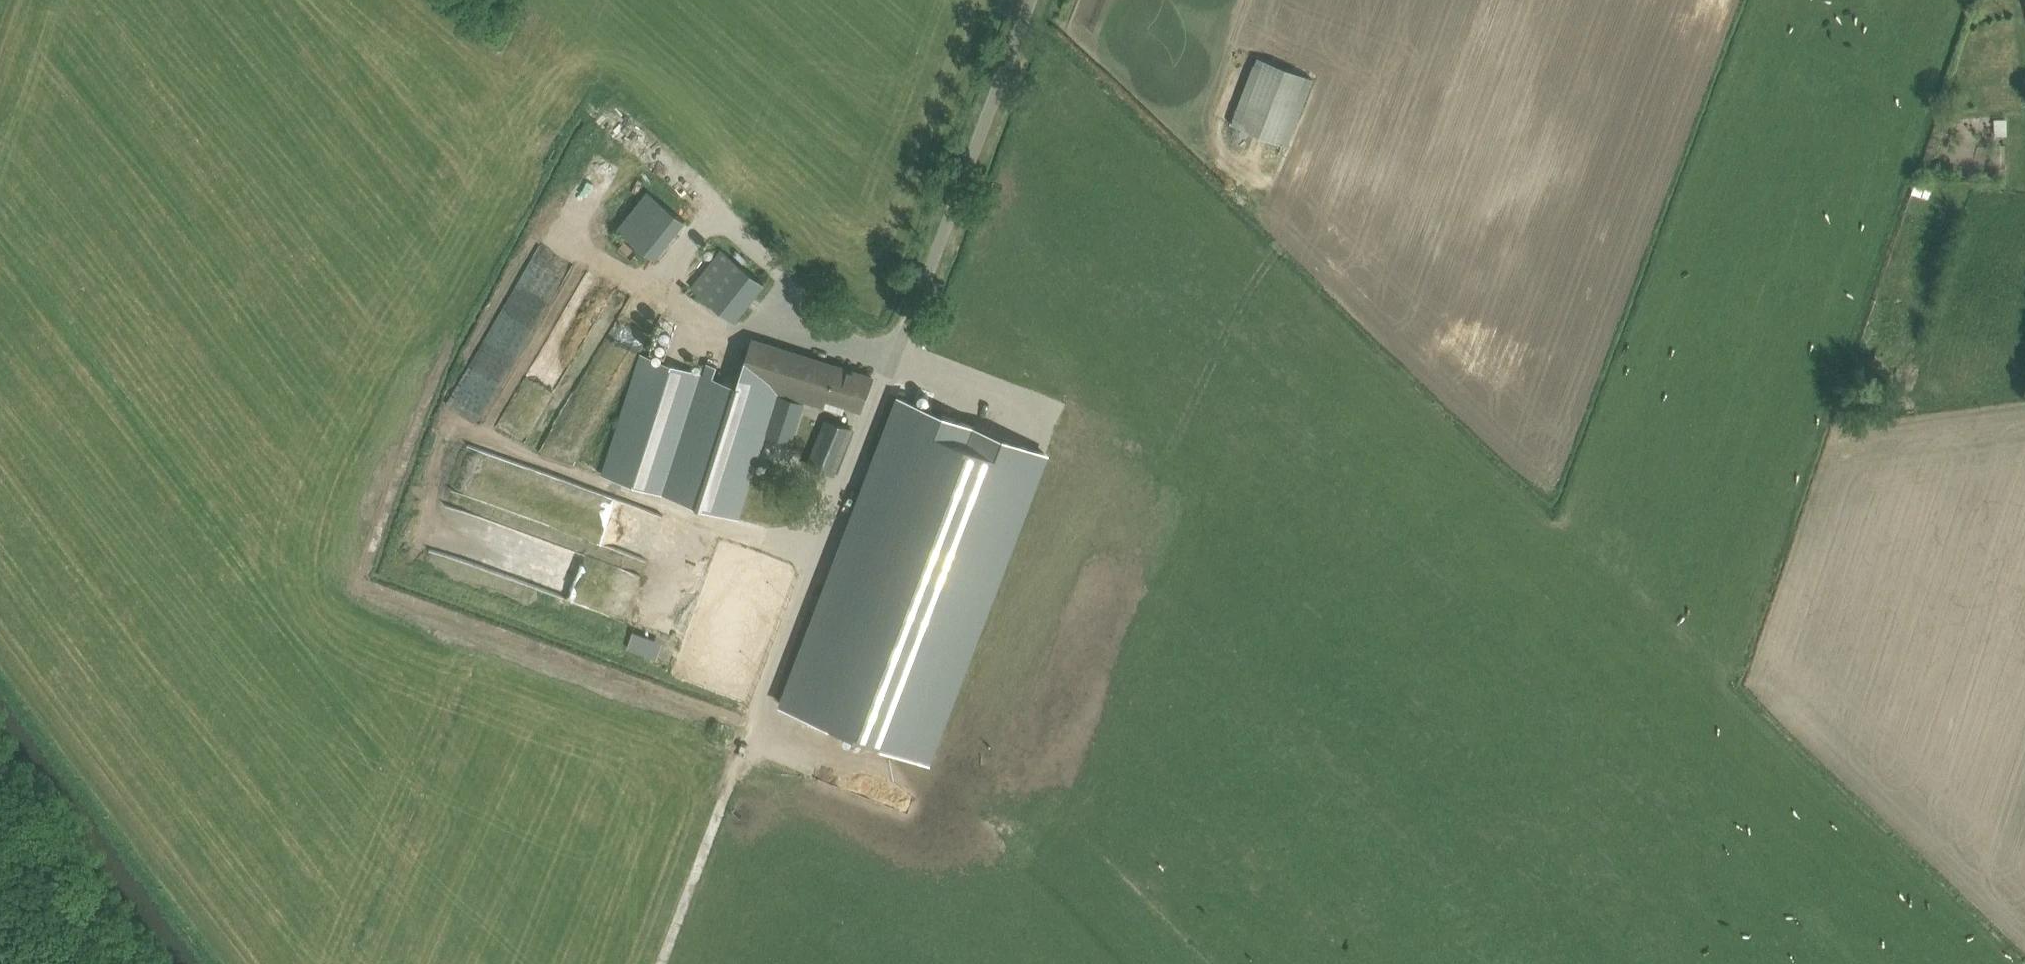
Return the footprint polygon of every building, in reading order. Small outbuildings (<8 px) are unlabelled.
[(1288,146),(1313,78),(1257,57),(1233,123),(1288,146)] [(2006,134),(2006,118),(1993,119),(1993,135),(2006,134)] [(755,280),(777,259),(739,220),(738,222),(653,135),(607,179),(692,266),(718,241),(755,280)] [(545,399),(614,279),(594,268),(525,388),(545,399)] [(619,388),(658,306),(640,298),(621,337),(616,335),(596,377),(619,388)] [(603,475),(719,511),(738,517),(779,391),(825,405),(827,397),(862,408),(872,377),(752,338),(736,386),(641,355),(603,475)] [(583,385),(563,443),(562,442),(558,453),(581,460),(604,393),(583,385)] [(779,395),(767,433),(792,441),(804,403),(779,395)] [(927,760),(1045,453),(901,398),(783,705),(927,760)] [(826,418),(808,463),(834,474),(852,428),(826,418)]
